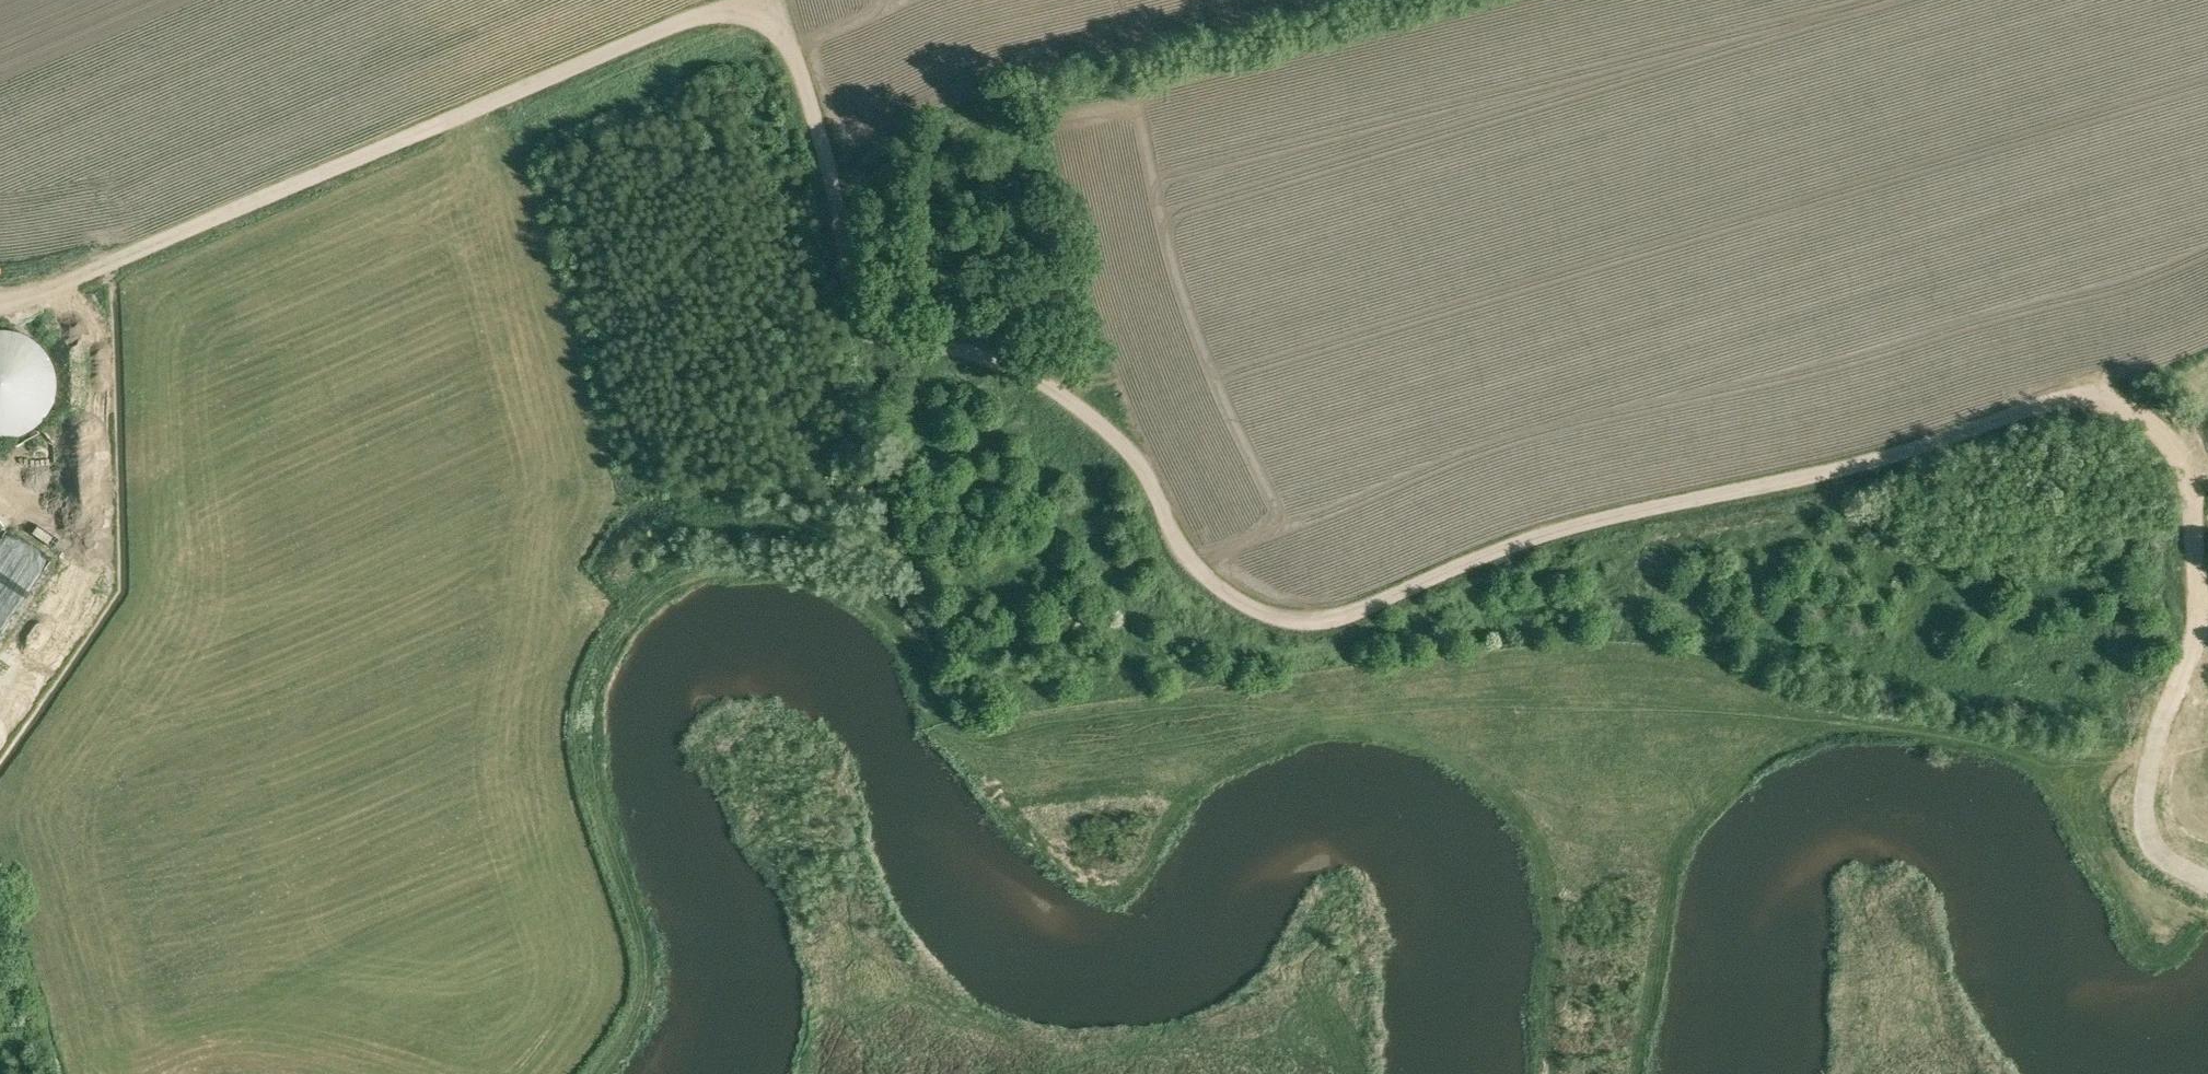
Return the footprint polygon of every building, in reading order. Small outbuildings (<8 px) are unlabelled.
[(1,439),(3,439),(5,439),(7,439),(9,439),(11,438),(12,438),(14,437),(16,437),(18,436),(20,435),(21,435),(23,434),(25,433),(26,432),(28,431),(30,430),(31,429),(33,428),(34,427),(36,425),(37,424),(38,423),(40,421),(41,420),(42,419),(43,417),(44,415),(45,414),(46,412),(47,411),(48,409),(49,407),(50,405),(50,404),(51,402),(51,400),(52,398),(52,396),(53,395),(53,393),(53,391),(53,389),(54,387),(54,385),(54,383),(53,381),(53,380),(53,378),(53,376),(52,374),(52,372),(51,370),(51,368),(50,367),(50,365),(49,363),(48,361),(47,360),(46,358),(45,356),(44,355),(43,353),(42,352),(41,350),(40,349),(38,348),(37,346),(36,345),(34,344),(33,342),(31,341),(30,340),(28,339),(26,338),(25,337),(23,336),(21,336),(20,335),(18,334),(16,334),(14,333),(12,333),(11,332),(9,332),(7,332),(5,331),(3,331),(1,331),(0,331),(0,439),(1,439)]
